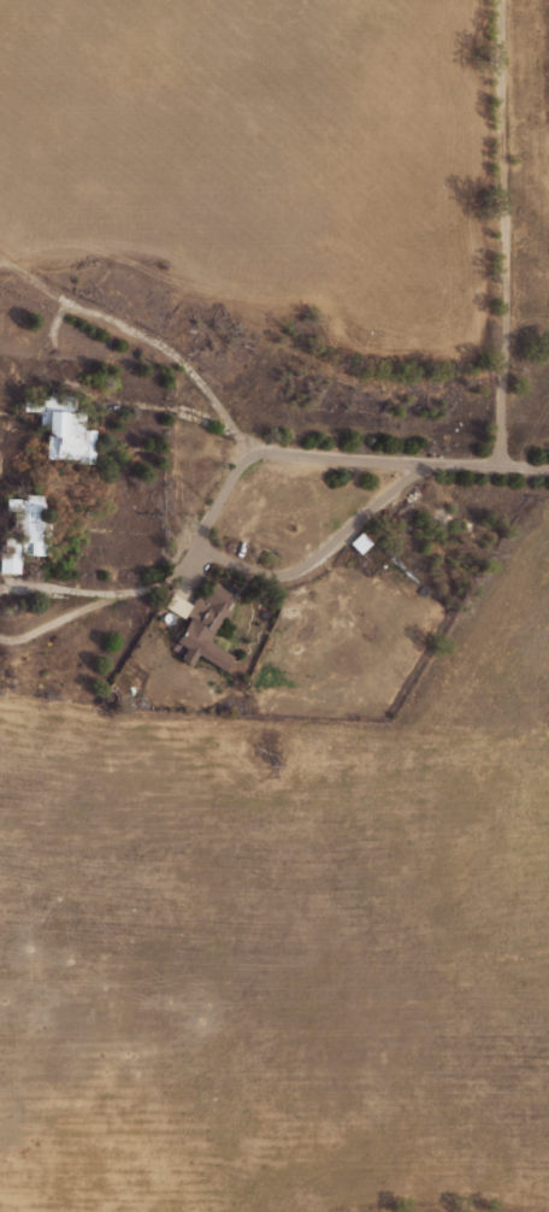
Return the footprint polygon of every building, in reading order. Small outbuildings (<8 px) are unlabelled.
[(19,401),(31,401),(31,404),(39,405),(39,399),(43,400),(43,395),(72,396),(72,406),(78,406),(77,429),(90,429),(89,463),(71,463),(71,460),(42,459),(42,436),(40,436),(40,426),(36,426),(36,411),(19,411),(19,401)] [(17,572),(0,572),(0,552),(1,552),(1,536),(11,536),(11,511),(2,510),(2,498),(19,499),(19,494),(39,495),(39,501),(48,502),(47,555),(18,555),(17,572)] [(356,533),(367,543),(356,554),(346,543),(356,533)] [(159,607),(167,593),(188,605),(202,579),(228,594),(225,598),(230,601),(207,640),(231,654),(220,671),(194,654),(188,665),(176,659),(182,648),(170,641),(182,620),(159,607)]
